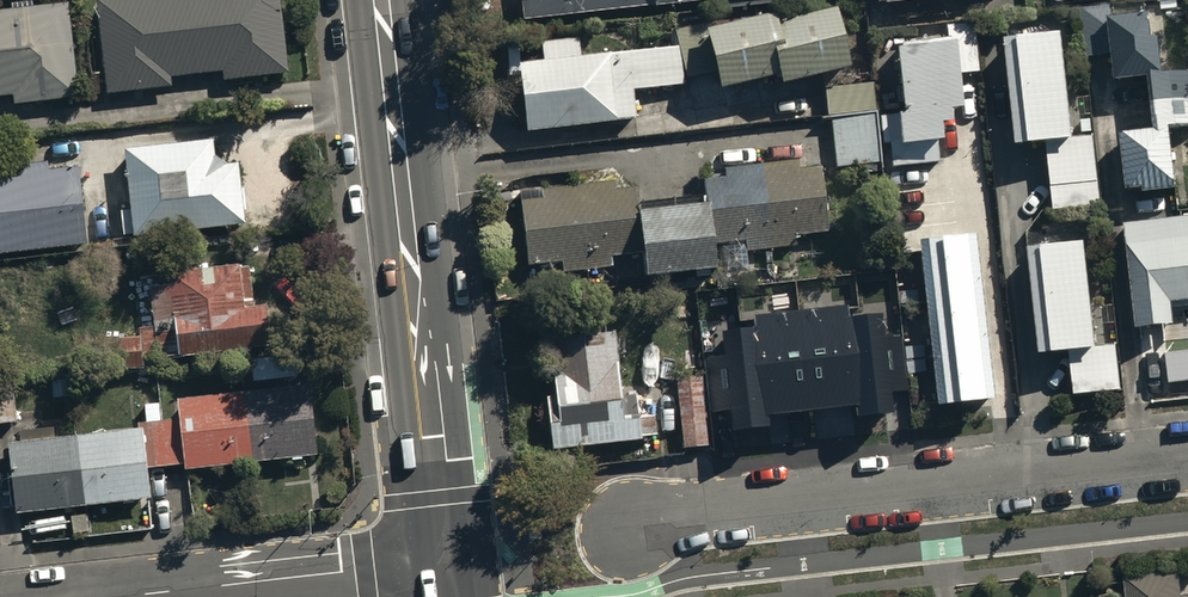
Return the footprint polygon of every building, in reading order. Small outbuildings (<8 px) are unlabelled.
[(0,8),(0,94),(15,92),(16,102),(80,95),(69,0),(0,8)] [(190,0),(98,0),(109,91),(174,84),(173,74),(199,71),(190,0)] [(199,71),(224,68),(226,77),(291,69),(283,0),(190,0),(199,71)] [(523,12),(637,0),(522,0),(523,12)] [(834,5),(773,19),(771,9),(704,26),(719,85),(778,70),(780,80),(848,63),(834,5)] [(1175,186),(1169,126),(1187,124),(1187,70),(1160,73),(1153,9),(1107,14),(1114,77),(1147,74),(1153,126),(1119,130),(1126,192),(1175,186)] [(895,41),(902,113),(887,114),(891,165),(938,161),(934,117),(960,114),(957,71),(977,69),(973,22),(946,25),(947,36),(895,41)] [(1016,142),(1045,139),(1054,218),(1102,212),(1093,134),(1073,136),(1061,29),(1004,36),(1016,142)] [(636,117),(633,88),(684,83),(680,45),(519,62),(526,129),(636,117)] [(825,87),(828,114),(875,109),(872,83),(825,87)] [(831,119),(836,166),(878,162),(873,114),(831,119)] [(215,135),(127,145),(136,231),(247,219),(240,159),(227,161),(216,151),(215,135)] [(707,199),(639,206),(637,186),(615,188),(614,179),(541,187),(542,196),(521,198),(528,263),(562,260),(563,271),(612,265),(610,255),(643,251),(645,273),(716,265),(714,243),(745,239),(746,249),(792,244),(791,235),(828,231),(821,165),(799,167),(798,158),(725,166),(726,175),(704,177),(707,199)] [(89,240),(80,163),(0,172),(0,250),(89,240)] [(1124,222),(1136,326),(1173,322),(1170,300),(1187,298),(1187,214),(1124,222)] [(917,238),(935,404),(991,397),(973,232),(917,238)] [(1116,343),(1095,346),(1083,239),(1027,245),(1039,352),(1069,349),(1074,394),(1121,389),(1116,343)] [(241,259),(169,265),(170,279),(148,281),(152,324),(140,325),(140,334),(113,336),(116,369),(159,365),(158,358),(271,350),(267,300),(254,301),(251,262),(241,263),(241,259)] [(728,308),(740,409),(827,398),(815,297),(728,308)] [(896,304),(831,311),(840,390),(905,383),(896,304)] [(636,394),(619,395),(613,331),(551,337),(557,403),(548,403),(552,446),(640,438),(636,394)] [(1168,382),(1187,380),(1187,350),(1165,352),(1168,382)] [(703,375),(677,376),(681,445),(707,444),(703,375)] [(311,381),(247,388),(255,458),(319,451),(311,381)] [(0,389),(0,422),(17,421),(15,388),(0,389)] [(255,458),(247,388),(179,396),(187,466),(255,458)] [(143,424),(79,432),(87,502),(151,494),(143,424)] [(79,432),(10,440),(19,510),(87,502),(79,432)] [(1179,593),(1179,567),(1123,574),(1126,596),(1187,596),(1187,591),(1179,593)]
